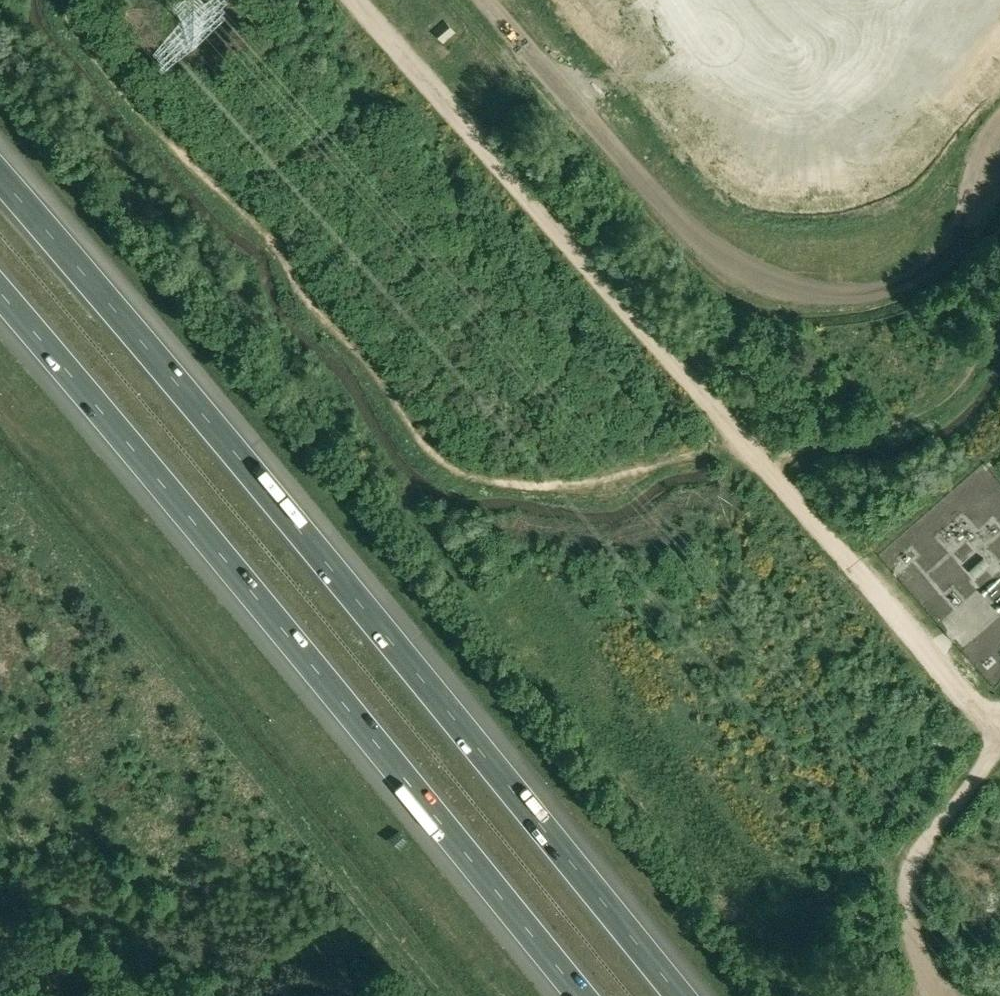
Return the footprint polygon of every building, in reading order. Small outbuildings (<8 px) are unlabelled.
[(444,19),(432,30),(444,42),(456,31),(444,19)]
